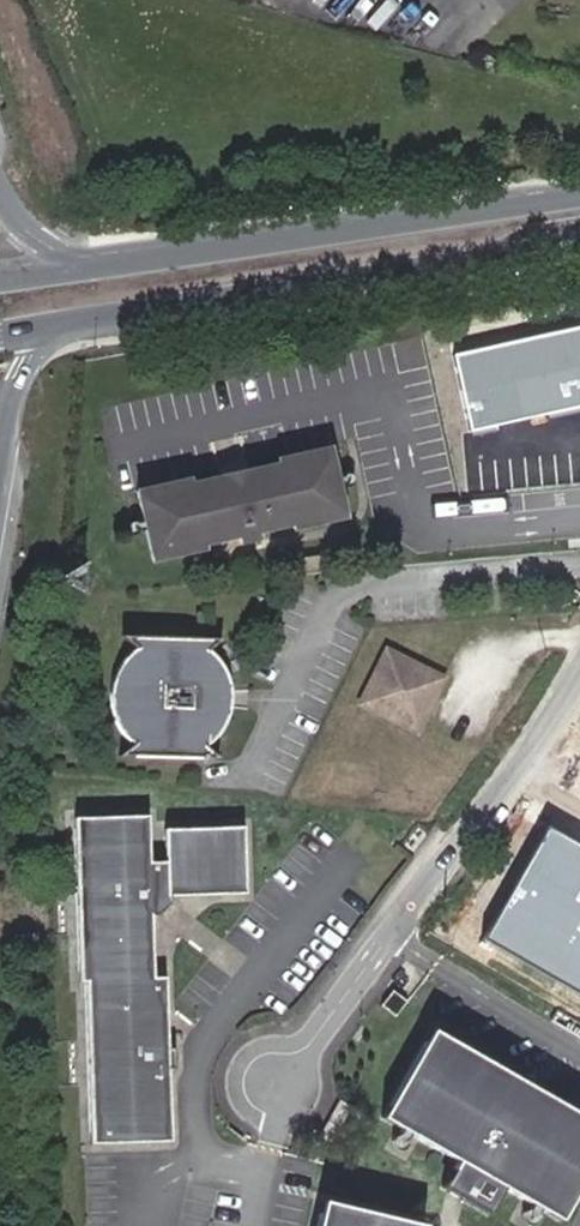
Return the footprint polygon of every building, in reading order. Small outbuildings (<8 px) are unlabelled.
[(278,467),(279,472),(191,492),(190,486),(137,498),(152,567),(203,556),(202,550),(239,541),(241,549),(259,545),(257,537),(293,530),(294,536),(344,525),(329,456),(278,467)] [(195,659),(210,645),(110,643),(123,656),(115,662),(109,668),(104,676),(100,684),(97,693),(96,702),(96,712),(98,721),(101,730),(105,738),(111,745),(118,751),(105,763),(207,766),(190,752),(197,746),(203,739),(207,732),(211,724),(213,715),(215,707),(215,698),(213,689),(210,680),(206,673),(201,665),(195,659)] [(432,703),(441,685),(386,658),(360,711),(416,737),(425,718),(432,703)] [(429,720),(436,705),(432,703),(425,718),(429,720)] [(173,1074),(179,1074),(178,1052),(172,1052),(169,981),(157,981),(155,919),(161,919),(173,906),(172,900),(248,897),(246,831),(168,833),(169,862),(154,863),(152,819),(79,821),(85,985),(91,985),(96,1146),(175,1143),(173,1074)] [(545,829),(481,941),(579,997),(579,849),(545,829)] [(579,1183),(579,1113),(433,1026),(382,1113),(457,1157),(441,1184),(486,1210),(502,1184),(559,1218),(579,1183)] [(329,1114),(340,1120),(351,1101),(341,1095),(329,1114)] [(318,1135),(329,1141),(339,1122),(329,1116),(318,1135)] [(423,1221),(323,1196),(315,1225),(421,1225),(423,1221)]
